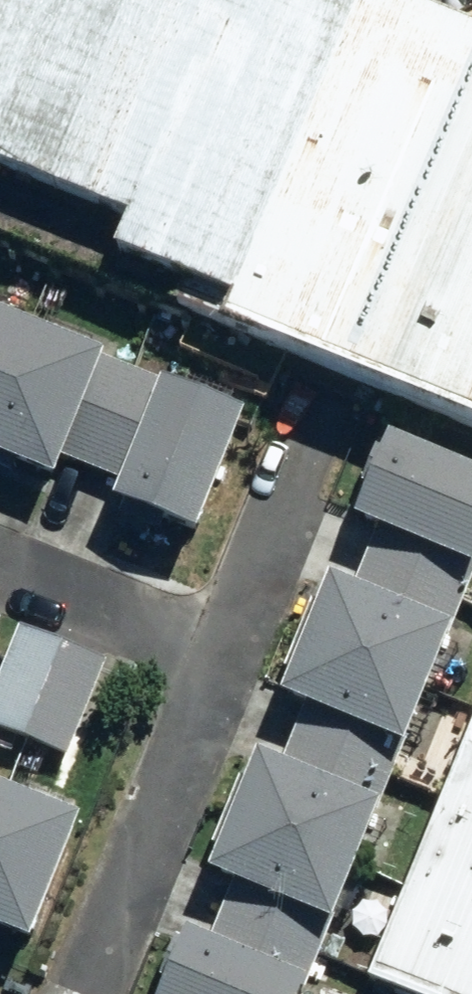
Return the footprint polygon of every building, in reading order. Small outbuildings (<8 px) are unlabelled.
[(362,0),(0,0),(0,173),(125,225),(111,260),(236,311),(362,0)] [(400,0),(362,0),(236,311),(228,330),(471,433),(471,30),(400,0)] [(0,305),(0,395),(31,317),(0,305)] [(31,317),(0,395),(0,445),(56,467),(66,442),(99,456),(138,360),(31,317)] [(245,405),(138,360),(99,456),(126,467),(116,492),(196,524),(245,405)] [(365,539),(462,579),(471,556),(471,455),(391,423),(357,503),(376,511),(365,539)] [(448,613),(462,579),(365,539),(351,574),(332,567),(310,621),(429,669),(452,614),(448,613)] [(28,727),(65,630),(25,614),(0,676),(0,716),(28,727)] [(404,731),(429,669),(310,621),(285,683),(304,690),(294,714),(391,754),(401,729),(404,731)] [(65,630),(28,727),(71,744),(110,648),(65,630)] [(391,754),(294,714),(279,751),(260,743),(252,763),(240,759),(226,794),(357,847),(380,791),(376,789),(391,754)] [(363,986),(382,993),(471,993),(471,722),(363,986)] [(0,793),(0,918),(31,931),(80,809),(5,780),(2,789),(0,793)] [(332,908),(357,847),(226,794),(214,823),(226,828),(213,860),(232,868),(220,896),(318,935),(329,907),(332,908)] [(220,896),(207,928),(188,921),(186,926),(174,922),(161,954),(172,959),(158,993),(297,993),(308,970),(304,968),(318,935),(220,896)]
